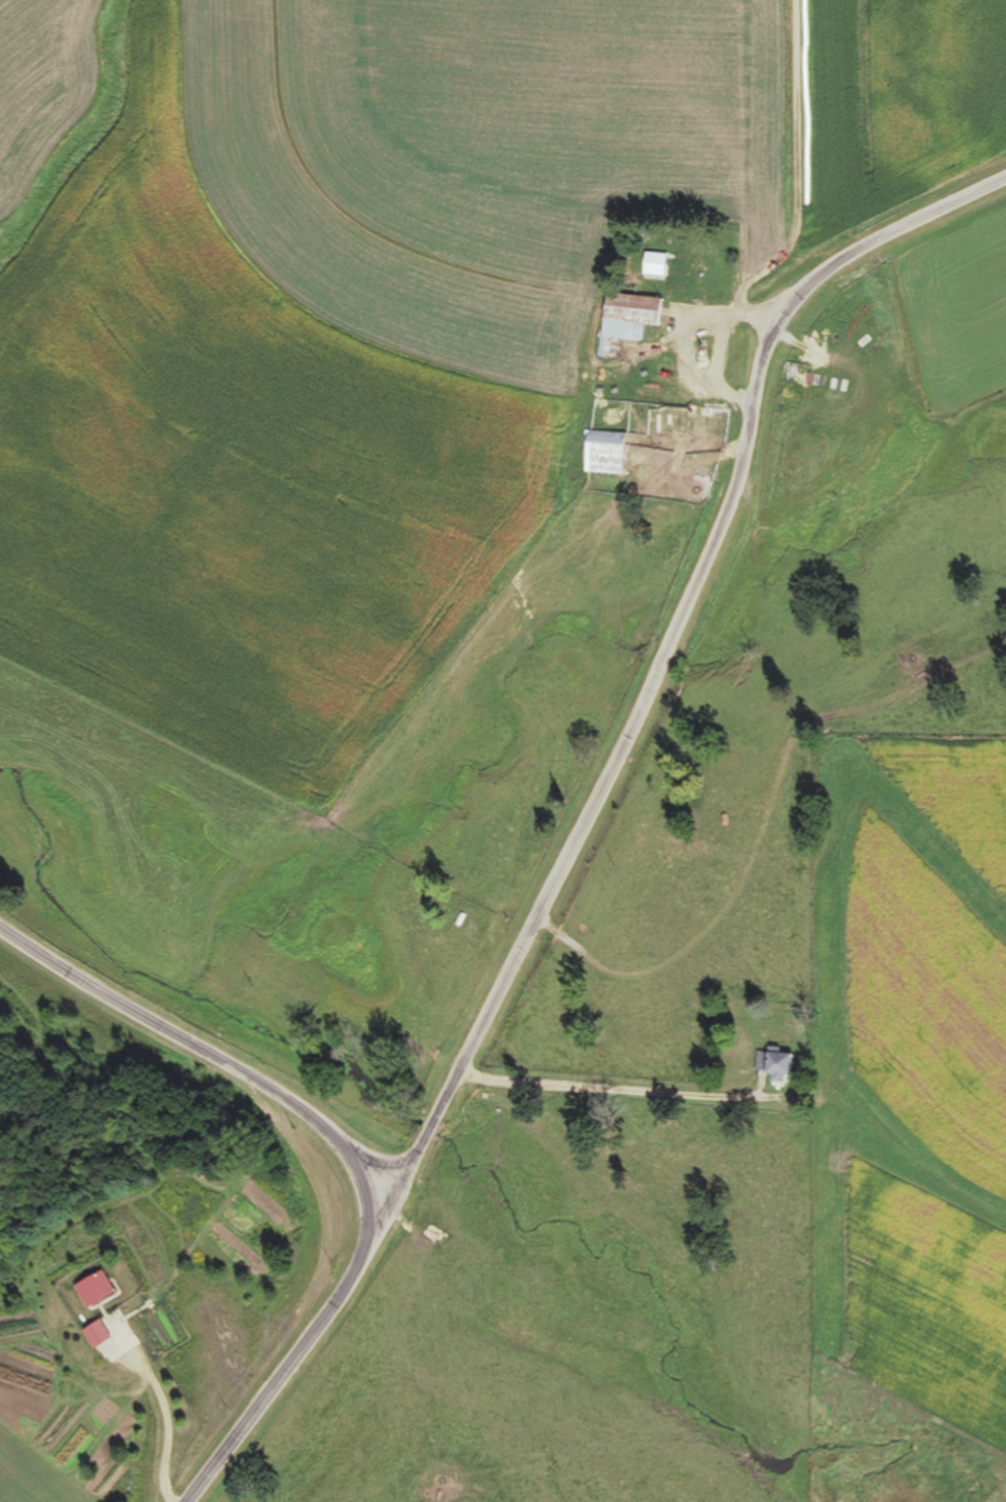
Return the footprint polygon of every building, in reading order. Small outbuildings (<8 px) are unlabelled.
[(641,275),(665,276),(665,253),(642,253),(641,275)] [(596,357),(609,358),(611,339),(642,341),(643,327),(655,328),(657,297),(601,294),(596,357)] [(582,473),(620,473),(621,433),(582,432),(582,473)] [(788,1053),(761,1054),(761,1084),(788,1083),(788,1053)] [(122,1295),(111,1271),(79,1286),(90,1310),(122,1295)] [(115,1339),(103,1320),(85,1333),(97,1351),(115,1339)]
